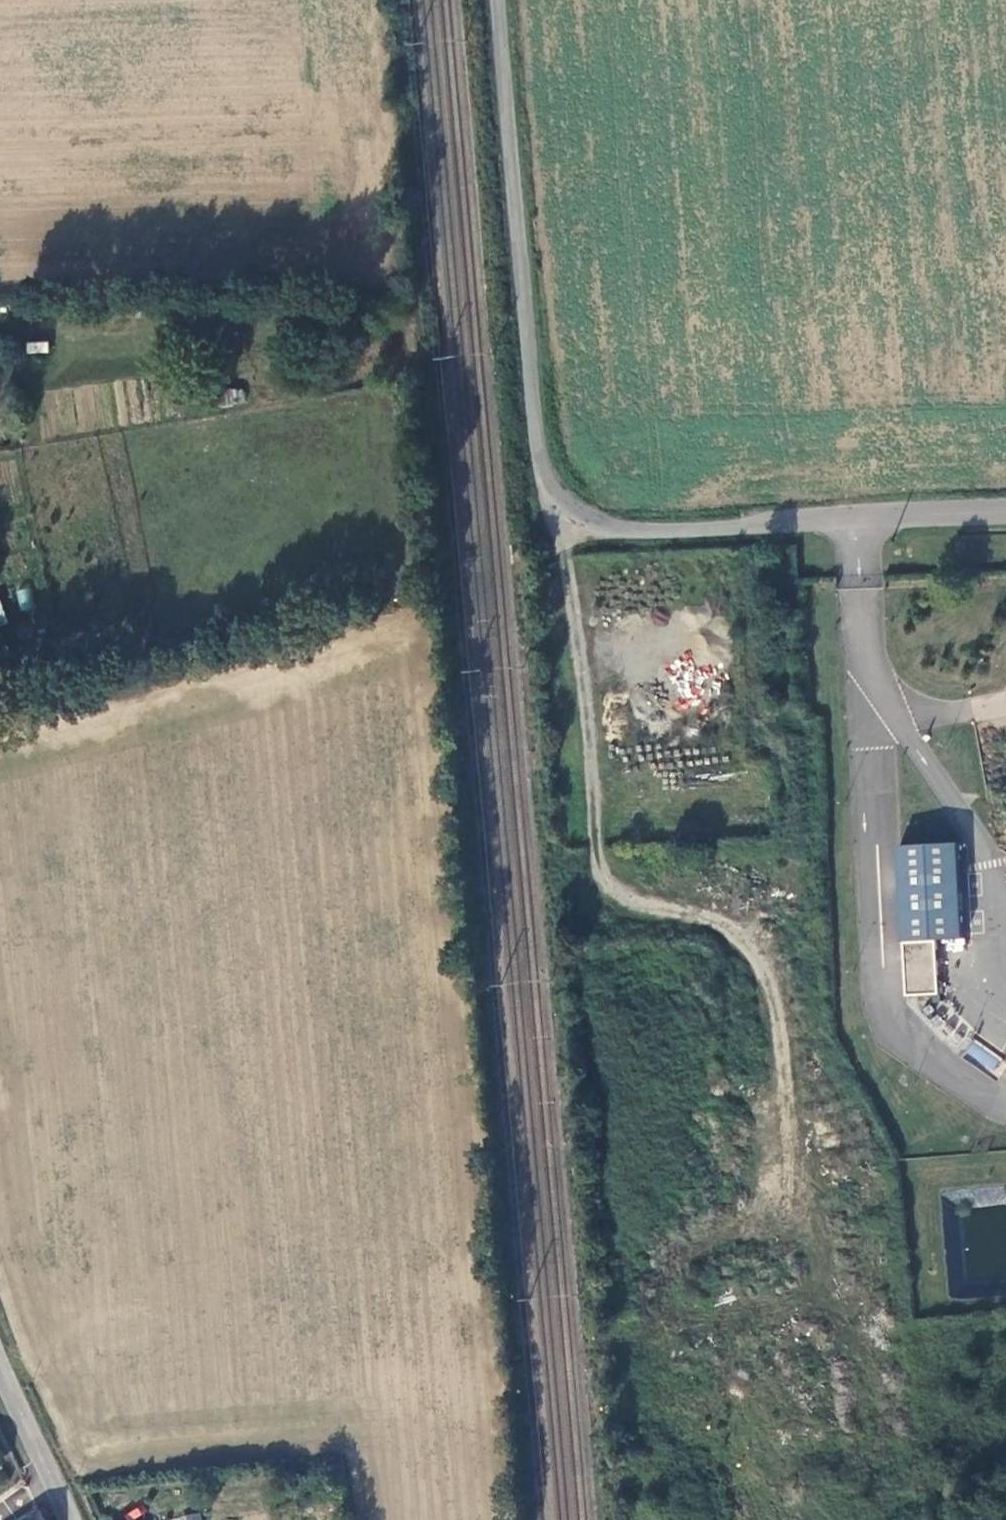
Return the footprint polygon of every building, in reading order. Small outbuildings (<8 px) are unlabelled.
[(898,995),(937,994),(936,940),(957,939),(957,843),(897,843),(898,995)] [(995,1071),(1002,1056),(971,1041),(964,1056),(995,1071)]
